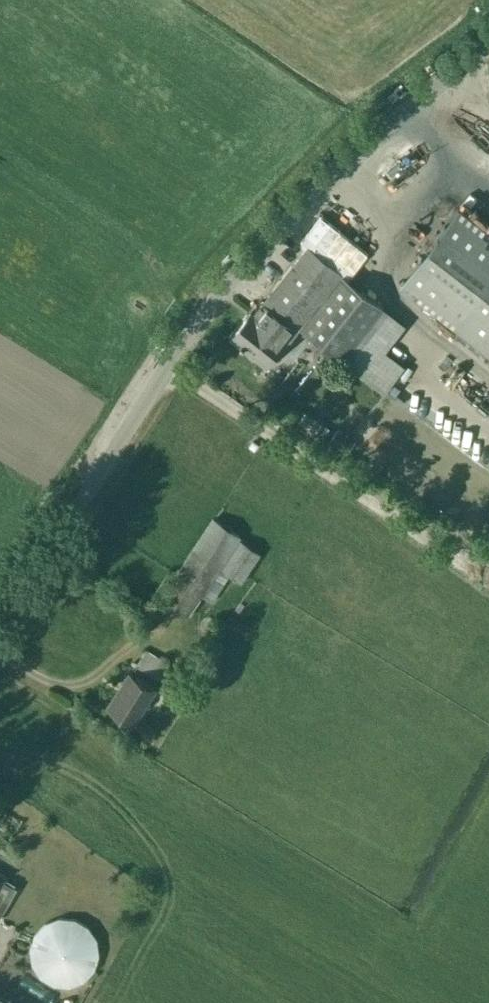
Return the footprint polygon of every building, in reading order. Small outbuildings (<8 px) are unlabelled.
[(416,174),(430,182),(435,173),(422,165),(416,174)] [(458,208),(399,284),(488,354),(488,232),(458,208)] [(307,246),(348,278),(368,252),(321,216),(301,241),(302,246),(305,248),(307,246)] [(342,359),(383,306),(307,246),(254,314),(251,311),(231,337),(268,366),(300,326),(342,359)] [(336,429),(329,441),(347,452),(354,440),(336,429)] [(219,568),(240,536),(213,518),(160,598),(187,616),(201,594),(212,601),(229,574),(219,568)] [(242,580),(260,553),(240,539),(222,567),(242,580)] [(230,617),(227,626),(247,635),(251,626),(230,617)] [(158,678),(168,663),(146,649),(136,664),(158,678)] [(132,722),(154,688),(130,673),(109,707),(132,722)] [(0,872),(0,915),(16,887),(4,880),(7,876),(0,872)] [(28,952),(27,954),(28,957),(28,960),(29,963),(29,965),(30,968),(31,969),(32,971),(34,974),(36,977),(38,979),(39,981),(42,983),(44,985),(49,987),(51,988),(55,989),(60,990),(62,990),(65,990),(67,990),(70,990),(73,989),(76,988),(79,986),(83,985),(86,982),(88,980),(91,977),(93,974),(95,971),(96,969),(97,968),(98,965),(99,962),(99,958),(99,955),(99,952),(99,949),(99,948),(98,944),(97,941),(96,938),(94,935),(92,932),(89,929),(87,927),(85,925),(81,923),(78,921),(75,920),(71,919),(67,918),(65,918),(61,918),(58,918),(55,919),(50,921),(45,923),(43,924),(41,926),(38,928),(36,931),(34,934),(32,937),(30,941),(29,944),(28,947),(28,949),(28,950),(28,952)]
